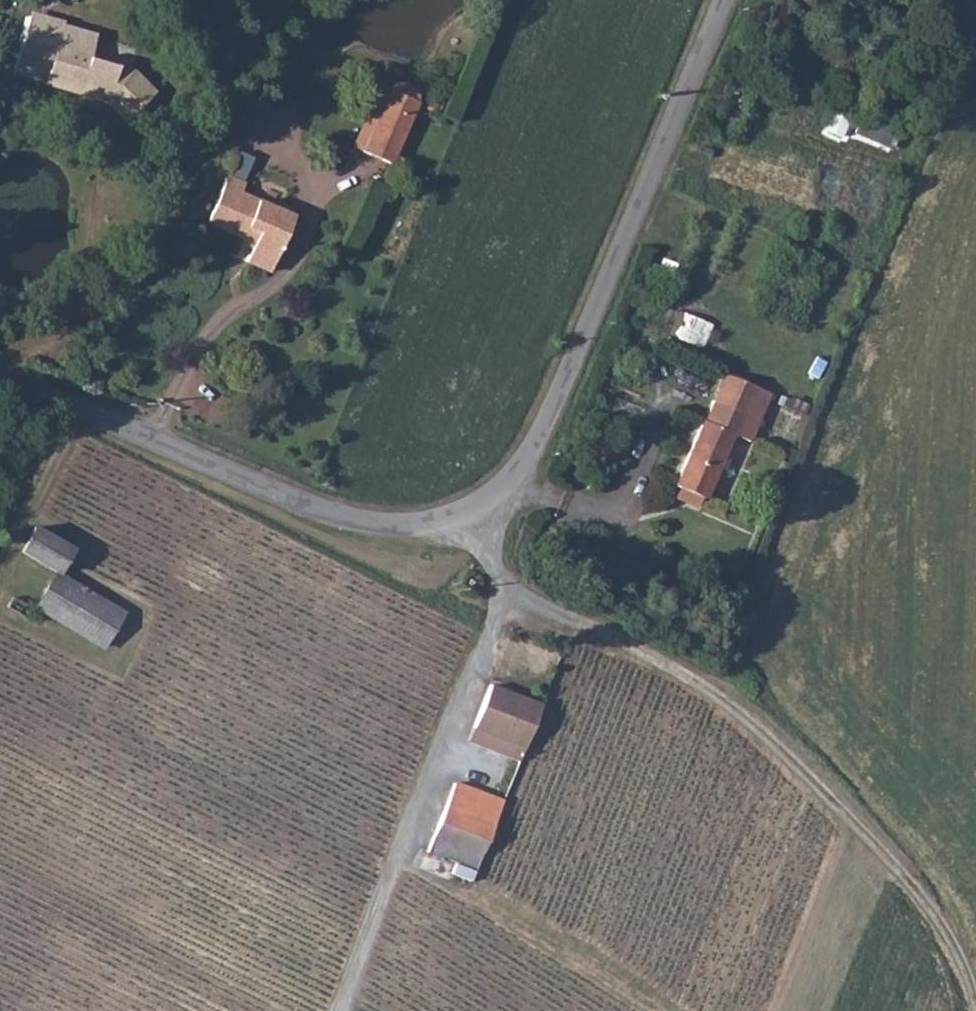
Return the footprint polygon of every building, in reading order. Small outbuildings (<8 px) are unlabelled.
[(28,12),(10,74),(43,83),(59,25),(62,26),(63,22),(28,12)] [(43,83),(85,95),(95,59),(89,57),(96,35),(62,26),(59,25),(43,83)] [(133,69),(95,59),(85,95),(105,101),(115,89),(140,110),(157,90),(133,69)] [(394,84),(389,90),(362,151),(391,164),(418,102),(419,94),(416,87),(409,82),(401,81),(394,84)] [(351,146),(362,151),(389,90),(377,85),(351,146)] [(862,117),(854,134),(890,149),(897,132),(862,117)] [(252,243),(244,261),(270,272),(294,217),(238,193),(242,184),(224,177),(205,222),(252,243)] [(668,336),(704,350),(714,324),(677,311),(668,336)] [(701,417),(696,427),(732,443),(734,436),(750,442),(770,391),(724,373),(704,419),(701,417)] [(709,499),(732,443),(696,427),(674,485),(681,488),(699,496),(709,499)] [(677,499),(695,506),(699,496),(681,488),(677,499)] [(71,536),(33,520),(20,545),(60,562),(71,536)] [(130,598),(60,562),(42,601),(110,636),(130,598)] [(27,595),(15,590),(10,601),(22,606),(27,595)] [(470,738),(521,759),(538,718),(486,697),(470,738)] [(434,835),(482,855),(501,810),(452,789),(434,835)]
